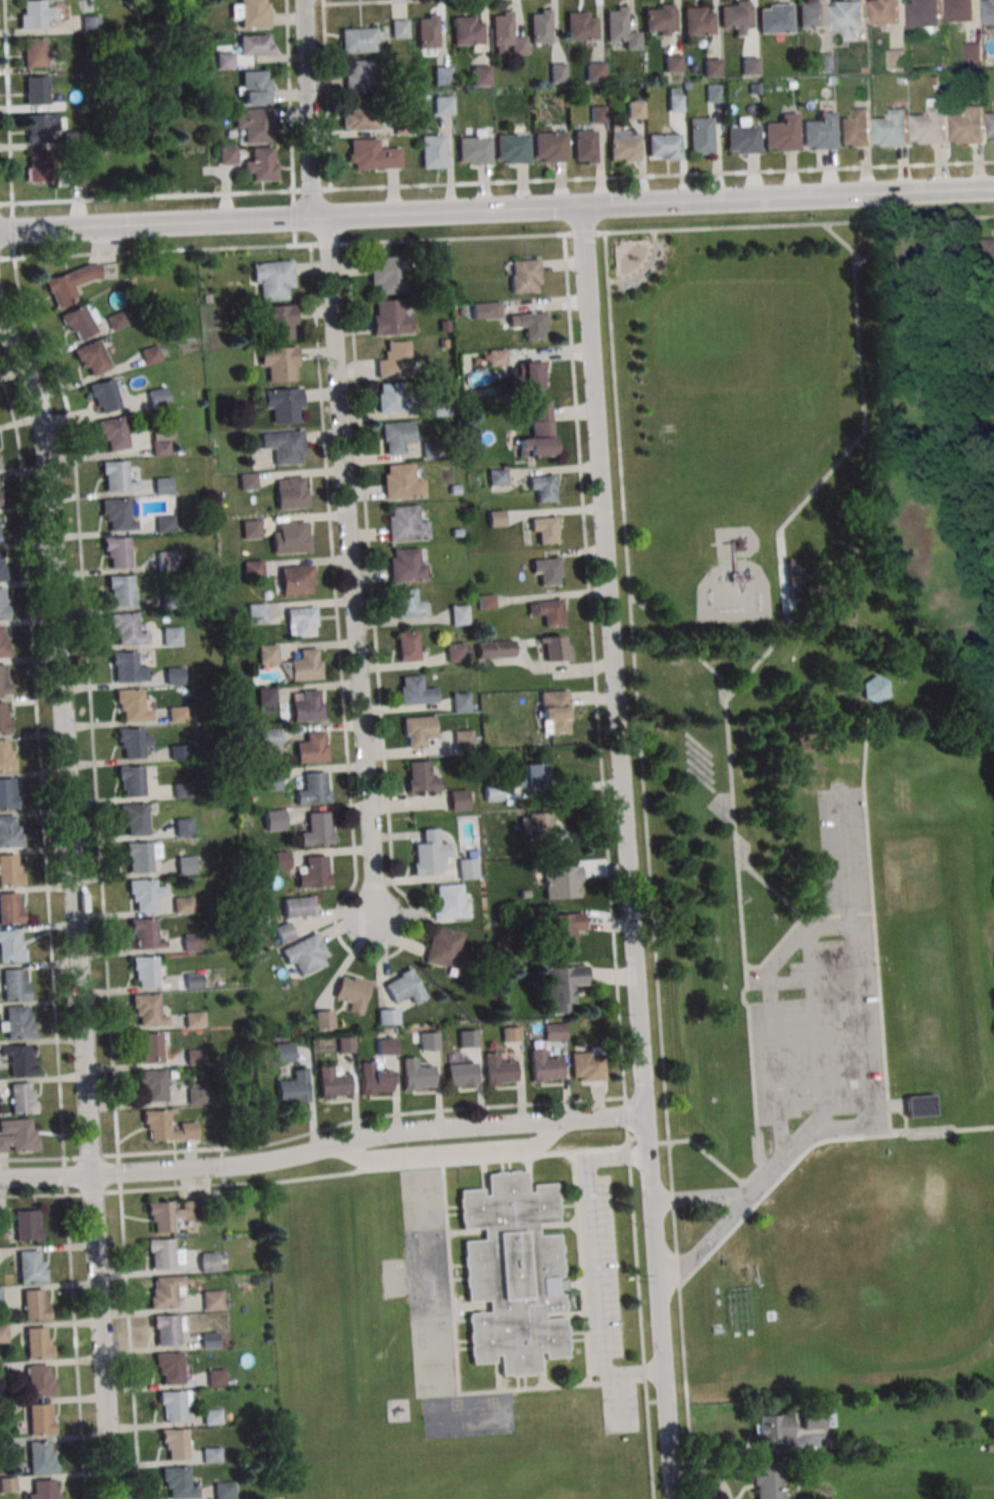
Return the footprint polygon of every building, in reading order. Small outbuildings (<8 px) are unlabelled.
[(19,28),(44,28),(44,19),(53,19),(53,0),(19,0),(19,28)] [(231,26),(267,26),(267,0),(239,0),(239,3),(231,3),(231,26)] [(823,0),(813,0),(813,3),(796,4),(796,27),(824,26),(823,0)] [(872,1),(872,24),(900,23),(899,0),(883,0),(872,1)] [(942,0),(917,0),(917,3),(909,3),(910,26),(922,26),(922,33),(942,32),(942,0)] [(949,21),(976,20),(976,0),(949,0),(949,21)] [(985,24),(993,23),(993,0),(984,0),(985,24)] [(847,29),(847,40),(859,40),(859,28),(865,28),(865,1),(841,2),(841,6),(832,6),(832,30),(847,29)] [(743,29),(749,29),(749,2),(733,2),(733,7),(718,7),(719,29),(731,29),(731,38),(743,38),(743,29)] [(675,32),(674,9),(672,9),(672,5),(657,6),(657,10),(643,11),(644,31),(658,31),(658,36),(665,36),(667,32),(675,32)] [(789,5),(765,5),(765,9),(757,9),(757,33),(790,32),(789,5)] [(626,6),(604,6),(604,39),(618,39),(618,49),(638,49),(638,30),(626,30),(626,6)] [(711,34),(710,13),(703,13),(703,6),(680,7),(681,35),(711,34)] [(528,43),(548,43),(548,10),(538,10),(538,14),(527,14),(528,43)] [(525,56),(525,34),(512,34),(512,11),(499,11),(500,17),(491,17),(491,53),(502,53),(502,45),(510,45),(510,56),(525,56)] [(565,11),(565,40),(594,40),(594,18),(586,18),(586,12),(565,11)] [(99,31),(99,15),(82,15),(82,31),(99,31)] [(416,48),(436,48),(435,15),(426,15),(426,20),(416,20),(416,48)] [(470,45),(470,53),(482,52),(480,23),(472,23),(471,16),(451,17),(452,46),(470,45)] [(406,37),(406,18),(390,18),(390,37),(406,37)] [(374,28),(340,28),(340,52),(374,52),(374,28)] [(238,35),(238,55),(272,55),(272,35),(238,35)] [(24,67),(47,67),(47,37),(24,37),(24,67)] [(984,64),(984,41),(966,41),(966,64),(984,64)] [(908,68),(908,49),(890,49),(890,68),(908,68)] [(217,53),(217,66),(231,66),(231,53),(217,53)] [(834,72),(834,53),(816,53),(816,72),(834,72)] [(680,71),(680,54),(662,54),(662,71),(680,71)] [(343,93),(370,92),(372,87),(382,87),(381,75),(373,75),(372,56),(342,57),(343,93)] [(739,75),(756,75),(756,56),(739,56),(739,75)] [(720,76),(719,58),(702,58),(702,76),(720,76)] [(584,81),(604,81),(604,61),(584,61),(584,81)] [(565,82),(565,62),(549,62),(549,82),(565,82)] [(489,84),(489,64),(470,65),(470,85),(489,84)] [(450,66),(432,66),(432,85),(450,85),(450,66)] [(269,70),(239,70),(239,82),(237,82),(237,103),(269,103),(269,70)] [(25,76),(25,104),(47,104),(47,76),(25,76)] [(909,84),(908,76),(900,76),(901,84),(909,84)] [(410,90),(409,82),(400,83),(401,91),(410,90)] [(719,83),(704,83),(704,101),(719,101),(719,83)] [(758,94),(758,84),(749,85),(749,94),(758,94)] [(667,87),(667,111),(681,111),(681,87),(667,87)] [(432,113),(451,113),(451,96),(432,96),(432,113)] [(341,98),(341,129),(376,129),(376,98),(341,98)] [(914,143),(948,143),(947,98),(927,98),(927,112),(914,112),(914,143)] [(642,118),(642,100),(626,100),(626,118),(642,118)] [(604,121),(604,105),(590,105),(590,121),(604,121)] [(952,143),(985,143),(985,106),(969,106),(969,115),(952,115),(952,143)] [(234,128),(244,128),(244,142),(272,142),(272,108),(234,108),(234,128)] [(838,119),(839,146),(872,146),(872,108),(850,108),(850,119),(838,119)] [(876,119),(876,146),(909,146),(909,108),(888,108),(888,119),(876,119)] [(801,148),(834,148),(834,111),(813,111),(813,121),(801,121),(801,148)] [(763,150),(796,150),(796,112),(774,112),(774,124),(763,124),(763,150)] [(27,142),(55,142),(55,130),(63,130),(63,114),(27,114),(27,142)] [(711,117),(687,117),(687,153),(711,153),(711,117)] [(725,153),(758,153),(758,126),(747,126),(747,117),(735,117),(735,126),(725,126),(725,153)] [(488,164),(488,129),(468,130),(468,137),(456,137),(456,164),(488,164)] [(573,162),(594,162),(594,129),(573,129),(573,162)] [(608,161),(637,161),(637,129),(608,129),(608,161)] [(533,162),(565,162),(565,132),(533,132),(533,162)] [(79,134),(69,133),(69,143),(78,144),(79,134)] [(495,163),(527,163),(527,133),(495,133),(495,163)] [(646,158),(678,158),(678,133),(646,133),(646,158)] [(420,134),(420,168),(442,168),(442,134),(420,134)] [(346,138),(346,169),(398,169),(398,147),(383,147),(383,138),(346,138)] [(235,146),(219,146),(219,163),(235,163),(235,146)] [(242,161),(242,172),(251,172),(251,180),(275,180),(275,147),(251,147),(251,161),(242,161)] [(83,186),(82,161),(55,161),(55,151),(27,152),(27,181),(58,180),(58,186),(83,186)] [(980,264),(993,264),(993,237),(980,237),(980,264)] [(404,293),(404,255),(368,256),(369,284),(377,283),(378,293),(404,293)] [(539,291),(538,258),(509,259),(509,292),(539,291)] [(293,288),(292,260),(252,262),(253,282),(258,281),(259,301),(286,300),(285,289),(293,288)] [(44,279),(53,308),(78,301),(73,286),(101,277),(96,262),(44,279)] [(434,282),(434,289),(442,288),(442,281),(434,282)] [(210,302),(210,294),(199,294),(199,302),(210,302)] [(79,339),(102,325),(87,300),(58,316),(64,325),(68,325),(69,332),(74,330),(79,339)] [(408,334),(408,315),(401,315),(401,302),(374,302),(374,314),(371,314),(371,333),(408,334)] [(499,302),(470,302),(470,318),(499,318),(499,302)] [(259,339),(295,339),(295,305),(258,305),(259,339)] [(112,331),(128,323),(121,309),(105,317),(112,331)] [(508,328),(522,327),(522,339),(545,338),(543,311),(507,313),(508,328)] [(439,320),(439,331),(448,331),(448,320),(439,320)] [(111,366),(96,336),(70,349),(80,369),(87,365),(92,376),(111,366)] [(376,354),(376,374),(408,374),(408,341),(385,341),(385,354),(376,354)] [(144,365),(161,359),(157,344),(139,349),(144,365)] [(259,346),(259,365),(267,365),(267,382),(297,382),(297,346),(259,346)] [(505,365),(505,349),(486,349),(486,365),(505,365)] [(543,389),(543,361),(518,361),(518,374),(508,374),(508,389),(543,389)] [(121,405),(110,377),(87,386),(98,414),(121,405)] [(377,383),(377,411),(406,411),(405,382),(377,383)] [(149,406),(168,404),(166,387),(148,389),(149,406)] [(263,389),(264,412),(271,412),(271,423),(302,422),(300,388),(263,389)] [(451,415),(450,399),(431,401),(433,417),(451,415)] [(553,456),(551,401),(529,401),(531,437),(517,437),(518,457),(553,456)] [(130,447),(123,415),(97,420),(100,439),(106,440),(109,451),(130,447)] [(403,454),(403,443),(412,443),(412,421),(382,422),(382,454),(403,454)] [(260,432),(261,448),(273,448),(273,464),(304,463),(302,430),(260,432)] [(168,455),(168,435),(151,435),(151,455),(168,455)] [(422,457),(440,457),(440,441),(422,441),(422,457)] [(102,461),(103,491),(136,490),(136,480),(127,480),(127,460),(102,461)] [(384,499),(424,498),(423,477),(413,477),(412,463),(383,464),(384,499)] [(489,468),(489,484),(506,484),(506,468),(489,468)] [(256,488),(256,472),(240,473),(241,488),(256,488)] [(536,501),(555,501),(554,475),(528,475),(528,493),(536,493),(536,501)] [(276,508),(306,507),(305,476),(275,477),(276,508)] [(171,493),(171,477),(154,477),(154,493),(171,493)] [(450,485),(450,493),(460,493),(460,485),(450,485)] [(102,498),(102,521),(109,521),(109,530),(136,530),(136,519),(129,519),(128,498),(102,498)] [(387,505),(388,540),(427,539),(427,517),(417,517),(416,505),(387,505)] [(489,526),(504,526),(504,509),(489,509),(489,526)] [(156,532),(175,531),(174,515),(156,515),(156,532)] [(530,517),(530,536),(534,536),(534,544),(557,544),(557,517),(530,517)] [(260,537),(260,520),(242,520),(242,537),(260,537)] [(272,553),(310,552),(308,521),(277,522),(278,531),(272,532),(272,553)] [(451,529),(452,537),(461,536),(461,528),(451,529)] [(104,568),(129,568),(129,537),(104,537),(104,568)] [(388,549),(390,581),(423,579),(422,548),(388,549)] [(157,569),(176,569),(176,550),(157,550),(157,569)] [(541,584),(560,584),(560,557),(531,557),(531,573),(541,573),(541,584)] [(786,557),(790,597),(797,596),(803,589),(802,568),(786,557)] [(243,559),(243,579),(262,579),(262,559),(243,559)] [(279,565),(279,594),(313,594),(313,565),(279,565)] [(133,575),(108,575),(108,605),(133,605),(133,575)] [(421,589),(393,589),(393,616),(421,616),(421,589)] [(161,593),(162,608),(180,607),(180,593),(161,593)] [(494,595),(494,608),(479,608),(478,595),(494,595)] [(542,626),(563,625),(562,599),(527,601),(528,615),(541,615),(542,626)] [(248,603),(248,622),(266,622),(266,603),(248,603)] [(467,624),(467,605),(450,605),(450,624),(467,624)] [(287,636),(316,635),(315,607),(286,607),(287,636)] [(111,612),(111,635),(118,635),(118,644),(147,644),(147,632),(136,632),(136,612),(111,612)] [(8,657),(8,638),(3,638),(3,624),(0,624),(0,657),(8,657)] [(162,626),(162,645),(181,645),(181,626),(162,626)] [(418,631),(397,631),(397,660),(418,660),(418,631)] [(562,643),(562,635),(538,636),(539,661),(569,660),(569,643),(562,643)] [(477,658),(514,656),(513,639),(476,641),(477,658)] [(471,659),(469,640),(444,643),(446,662),(471,659)] [(277,644),(258,644),(258,662),(277,662),(277,644)] [(300,660),(282,661),(283,680),(320,679),(319,647),(299,648),(300,660)] [(148,661),(137,661),(137,651),(111,651),(111,681),(148,681),(148,661)] [(0,664),(0,694),(8,694),(8,664),(0,664)] [(165,666),(165,683),(184,683),(184,666),(165,666)] [(398,676),(400,704),(436,702),(435,685),(422,686),(421,675),(398,676)] [(887,676),(861,681),(866,703),(891,698),(887,676)] [(275,687),(258,687),(258,705),(275,705),(275,687)] [(116,688),(117,710),(124,710),(124,721),(151,720),(150,707),(143,707),(143,688),(116,688)] [(291,691),(291,721),(322,721),(321,690),(291,691)] [(541,733),(568,733),(568,691),(541,691),(541,733)] [(451,692),(452,711),(469,711),(468,692),(451,692)] [(0,701),(0,731),(8,731),(7,709),(4,709),(3,701),(0,701)] [(185,705),(168,705),(168,722),(185,722),(185,705)] [(433,716),(402,717),(404,748),(425,747),(424,736),(434,736),(433,716)] [(118,729),(118,747),(123,747),(123,758),(144,758),(144,746),(150,746),(150,728),(118,729)] [(278,728),(258,728),(258,746),(278,746),(278,728)] [(305,732),(306,742),(295,742),(297,763),(326,760),(324,730),(305,732)] [(472,749),(472,730),(454,730),(454,749),(472,749)] [(12,739),(0,739),(0,771),(13,770),(12,739)] [(187,745),(170,745),(170,758),(187,758),(187,745)] [(428,761),(406,761),(406,791),(438,791),(438,774),(429,774),(428,761)] [(514,775),(514,785),(546,785),(546,763),(524,763),(524,775),(514,775)] [(117,765),(118,780),(120,780),(120,788),(125,790),(125,798),(145,797),(144,764),(117,765)] [(327,772),(305,771),(304,785),(296,785),(296,801),(326,802),(327,772)] [(263,790),(278,790),(278,773),(262,773),(263,790)] [(16,777),(0,777),(0,808),(16,808),(16,777)] [(191,782),(173,782),(173,797),(191,797),(191,782)] [(484,786),(484,800),(502,800),(502,786),(484,786)] [(467,811),(467,790),(449,790),(449,811),(467,811)] [(119,802),(119,816),(122,816),(122,825),(125,825),(125,836),(148,836),(148,802),(119,802)] [(264,809),(265,829),(283,829),(283,809),(264,809)] [(307,812),(308,828),(299,828),(300,846),(331,844),(329,811),(307,812)] [(521,813),(520,837),(551,837),(551,814),(521,813)] [(20,847),(20,815),(0,815),(0,847),(20,847)] [(175,818),(176,836),(193,835),(193,818),(175,818)] [(439,874),(438,861),(447,860),(447,840),(437,840),(437,828),(422,828),(422,842),(412,842),(412,875),(439,874)] [(159,860),(159,842),(126,841),(126,855),(129,856),(129,872),(150,872),(150,860),(159,860)] [(289,868),(289,851),(274,851),(274,868),(289,868)] [(0,854),(0,884),(22,884),(22,863),(15,863),(15,854),(0,854)] [(297,869),(297,887),(322,887),(322,857),(305,857),(305,869),(297,869)] [(476,857),(457,859),(459,879),(478,877),(476,857)] [(178,874),(194,874),(194,858),(178,858),(178,874)] [(545,899),(582,897),(580,865),(543,867),(545,899)] [(126,880),(127,893),(130,893),(130,901),(136,901),(136,910),(155,909),(155,896),(163,896),(163,887),(155,887),(155,879),(126,880)] [(431,885),(432,919),(467,917),(465,884),(431,885)] [(529,889),(529,897),(520,897),(520,889),(529,889)] [(22,923),(22,892),(0,892),(0,923),(22,923)] [(281,897),(282,917),(315,915),(314,896),(281,897)] [(193,913),(193,897),(173,897),(173,913),(193,913)] [(583,930),(583,913),(550,914),(551,953),(575,952),(574,931),(583,930)] [(164,937),(155,937),(155,918),(131,918),(131,938),(136,938),(136,949),(164,949),(164,937)] [(279,942),(293,937),(287,922),(274,927),(279,942)] [(441,974),(459,978),(464,952),(458,950),(462,932),(431,925),(423,960),(443,964),(441,974)] [(23,960),(23,941),(19,941),(18,929),(0,930),(0,961),(23,960)] [(281,950),(287,963),(293,962),(302,978),(324,965),(322,957),(327,955),(315,932),(281,950)] [(200,951),(200,933),(182,933),(182,951),(200,951)] [(132,987),(157,987),(157,955),(132,955),(132,987)] [(586,985),(586,965),(547,967),(549,1014),(570,1013),(570,1004),(574,1004),(574,985),(586,985)] [(404,998),(407,1005),(424,999),(412,968),(383,980),(392,1003),(404,998)] [(28,969),(1,969),(1,998),(28,998),(28,969)] [(184,973),(184,989),(201,989),(201,973),(184,973)] [(332,998),(348,1003),(346,1010),(360,1014),(370,982),(340,973),(332,998)] [(158,1013),(158,994),(132,994),(132,1007),(135,1007),(135,1016),(139,1015),(139,1025),(166,1025),(166,1013),(158,1013)] [(31,1005),(4,1005),(4,1019),(0,1019),(0,1037),(31,1037),(31,1005)] [(377,1024),(397,1024),(397,1008),(377,1008),(377,1024)] [(314,1010),(314,1029),(332,1029),(332,1010),(314,1010)] [(202,1012),(184,1012),(184,1026),(202,1026),(202,1012)] [(543,1040),(565,1040),(565,1023),(543,1023),(543,1040)] [(519,1026),(502,1026),(502,1041),(519,1041),(519,1026)] [(476,1030),(459,1030),(459,1046),(476,1046),(476,1030)] [(161,1032),(138,1032),(138,1063),(161,1063),(161,1032)] [(437,1032),(419,1032),(419,1050),(437,1050),(437,1032)] [(336,1053),(354,1053),(354,1036),(336,1036),(336,1053)] [(376,1054),(395,1054),(395,1038),(376,1038),(376,1054)] [(275,1042),(275,1062),(294,1062),(294,1042),(275,1042)] [(33,1075),(33,1045),(0,1045),(0,1055),(9,1055),(10,1075),(33,1075)] [(185,1064),(203,1064),(203,1049),(185,1049),(185,1064)] [(531,1049),(531,1080),(561,1080),(560,1058),(547,1058),(547,1049),(531,1049)] [(603,1081),(603,1051),(571,1051),(571,1081),(603,1081)] [(486,1085),(516,1084),(515,1060),(503,1061),(503,1052),(484,1053),(486,1085)] [(432,1089),(432,1066),(420,1066),(420,1057),(402,1057),(402,1089),(432,1089)] [(380,1062),(360,1062),(360,1093),(390,1093),(390,1070),(380,1070),(380,1062)] [(475,1085),(475,1063),(447,1063),(447,1085),(475,1085)] [(319,1065),(319,1092),(349,1092),(349,1073),(340,1073),(340,1065),(319,1065)] [(147,1101),(165,1101),(165,1069),(140,1069),(140,1084),(143,1084),(143,1091),(147,1091),(147,1101)] [(291,1081),(277,1081),(277,1102),(306,1102),(306,1070),(291,1070),(291,1081)] [(30,1082),(9,1082),(10,1113),(37,1113),(37,1101),(34,1101),(33,1090),(30,1090),(30,1082)] [(206,1104),(206,1083),(187,1083),(187,1104),(206,1104)] [(908,1117),(906,1096),(934,1094),(935,1115),(908,1117)] [(169,1108),(143,1109),(143,1122),(147,1122),(147,1129),(150,1129),(150,1141),(199,1140),(198,1120),(178,1120),(178,1128),(170,1129),(169,1108)] [(36,1150),(35,1118),(0,1120),(0,1152),(36,1150)] [(486,1174),(494,1173),(494,1171),(517,1170),(517,1171),(525,1171),(527,1191),(532,1191),(531,1184),(554,1183),(555,1191),(557,1191),(559,1215),(557,1215),(557,1222),(537,1224),(538,1235),(558,1234),(559,1244),(561,1244),(563,1271),(561,1271),(561,1276),(541,1278),(542,1295),(562,1294),(564,1312),(544,1313),(544,1318),(564,1316),(565,1325),(567,1325),(569,1348),(566,1348),(567,1356),(544,1358),(544,1352),(539,1352),(540,1372),(532,1373),(532,1374),(509,1376),(509,1374),(501,1375),(499,1354),(493,1354),(494,1361),(471,1363),(471,1355),(469,1355),(467,1332),(469,1332),(468,1313),(488,1311),(487,1300),(467,1302),(466,1286),(464,1286),(462,1256),(463,1256),(462,1240),(483,1238),(482,1228),(461,1230),(461,1221),(459,1221),(458,1197),(459,1197),(459,1190),(482,1188),(482,1194),(488,1194),(486,1174)] [(173,1231),(173,1214),(175,1214),(175,1201),(147,1201),(147,1222),(152,1222),(152,1231),(173,1231)] [(40,1240),(40,1210),(15,1210),(15,1240),(40,1240)] [(7,1211),(0,1212),(0,1229),(8,1228),(7,1211)] [(198,1232),(197,1219),(184,1219),(185,1233),(198,1232)] [(181,1248),(172,1248),(172,1238),(147,1238),(147,1252),(152,1252),(152,1268),(181,1268),(181,1248)] [(19,1250),(19,1282),(44,1282),(44,1250),(19,1250)] [(226,1271),(226,1251),(198,1251),(198,1271),(226,1271)] [(176,1297),(183,1297),(183,1276),(154,1277),(155,1288),(151,1288),(151,1296),(149,1296),(149,1309),(176,1308),(176,1297)] [(23,1319),(47,1319),(47,1289),(23,1289),(23,1319)] [(223,1289),(203,1289),(203,1309),(223,1309),(223,1289)] [(154,1315),(154,1326),(157,1326),(158,1343),(179,1343),(179,1329),(183,1329),(183,1317),(180,1317),(178,1314),(154,1315)] [(50,1357),(50,1327),(26,1327),(26,1357),(50,1357)] [(201,1331),(201,1347),(218,1347),(218,1331),(201,1331)] [(154,1350),(154,1366),(159,1367),(159,1372),(163,1372),(163,1384),(182,1384),(183,1350),(154,1350)] [(49,1364),(28,1365),(28,1396),(56,1396),(55,1383),(53,1383),(53,1374),(49,1375),(49,1364)] [(225,1369),(207,1369),(207,1385),(225,1385),(225,1369)] [(167,1422),(187,1421),(186,1407),(191,1406),(191,1389),(158,1390),(159,1404),(162,1403),(163,1412),(167,1412),(167,1422)] [(8,1402),(0,1402),(0,1417),(9,1416),(8,1402)] [(53,1403),(28,1403),(28,1434),(53,1434),(53,1403)] [(221,1424),(220,1408),(203,1409),(204,1424),(221,1424)] [(803,1429),(835,1427),(834,1409),(802,1410),(803,1429)] [(792,1439),(791,1415),(757,1416),(757,1425),(753,1425),(753,1434),(758,1434),(758,1440),(792,1439)] [(188,1459),(187,1428),(161,1428),(161,1442),(165,1442),(165,1449),(169,1449),(169,1459),(188,1459)] [(55,1472),(55,1449),(50,1449),(50,1441),(28,1441),(28,1472),(55,1472)] [(203,1447),(203,1462),(220,1462),(220,1447),(203,1447)] [(782,1460),(751,1462),(753,1486),(756,1485),(757,1498),(784,1498),(782,1460)] [(161,1466),(161,1480),(165,1480),(165,1497),(198,1496),(198,1485),(189,1485),(189,1466),(161,1466)] [(0,1478),(0,1491),(14,1491),(14,1478),(0,1478)] [(32,1479),(32,1491),(26,1491),(26,1498),(58,1498),(58,1479),(32,1479)] [(215,1498),(234,1498),(233,1481),(214,1482),(215,1498)]
